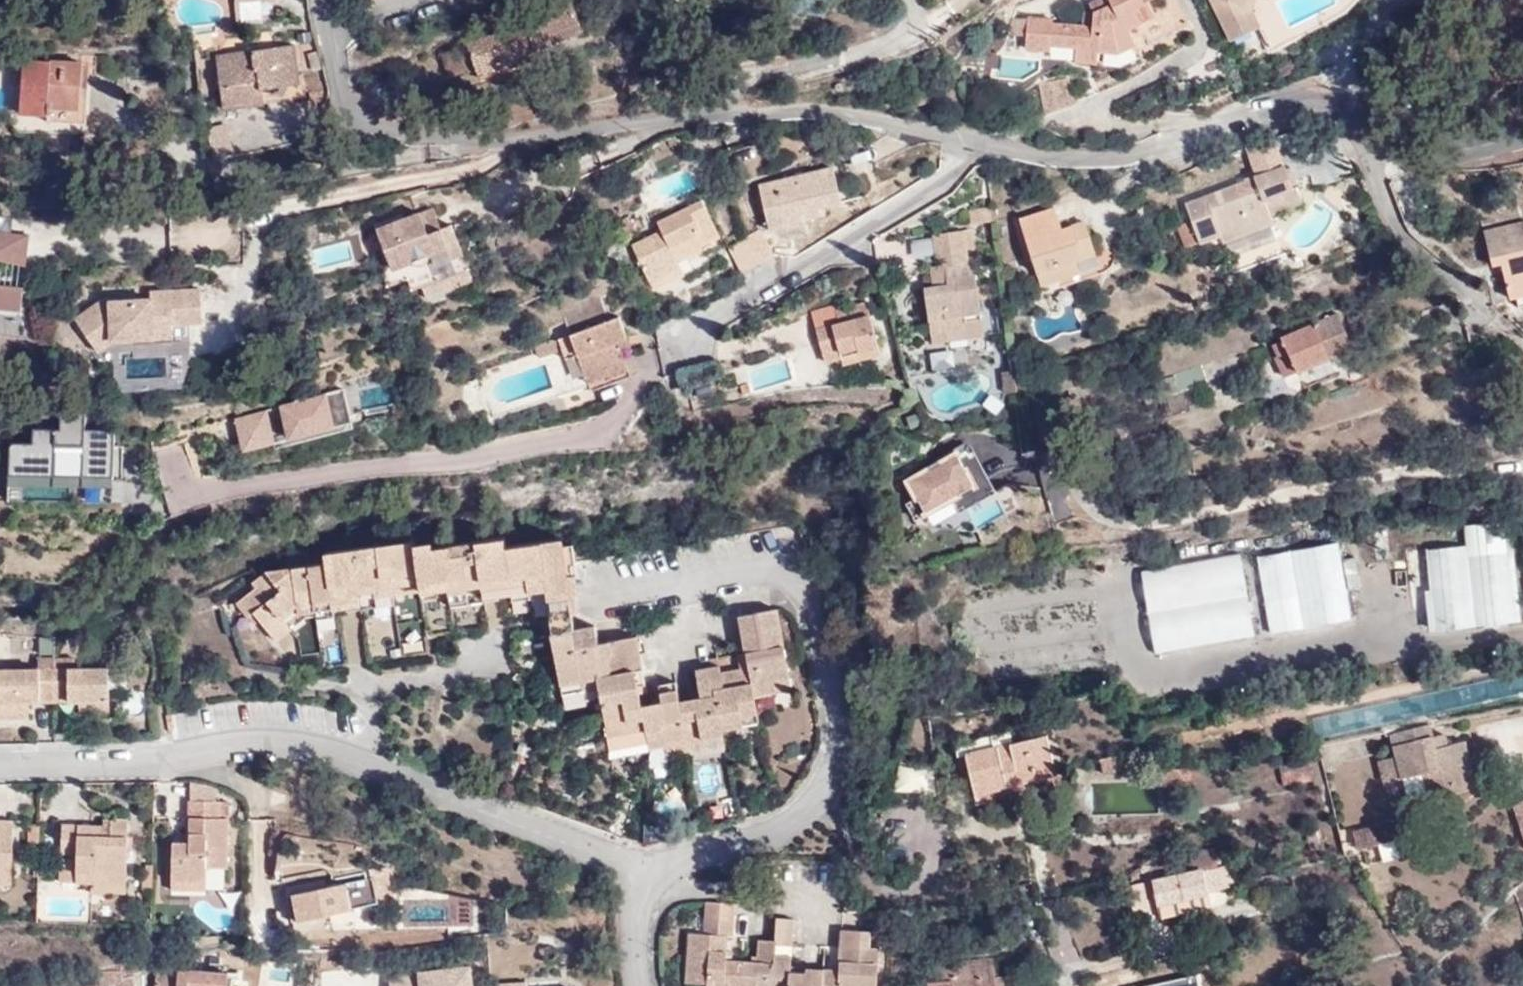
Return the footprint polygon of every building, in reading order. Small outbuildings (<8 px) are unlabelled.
[(1109,4),(1092,12),(1091,27),(1051,24),(1051,20),(1027,19),(1025,36),(1025,49),(1048,51),(1049,45),(1074,47),(1073,61),(1098,63),(1098,52),(1119,53),(1135,44),(1128,29),(1154,15),(1150,7),(1147,0),(1107,0),(1109,4)] [(1107,0),(1093,0),(1088,2),(1092,12),(1109,4),(1107,0)] [(1228,40),(1246,30),(1237,10),(1241,0),(1208,0),(1228,40)] [(1237,10),(1246,30),(1254,26),(1247,12),(1251,0),(1241,0),(1237,10)] [(513,27),(468,43),(477,68),(479,74),(501,67),(501,64),(540,50),(539,47),(560,39),(557,32),(580,24),(572,1),(512,23),(513,27)] [(1025,36),(1027,19),(1014,17),(1007,35),(1025,36)] [(582,30),(580,24),(557,32),(560,39),(582,30)] [(477,68),(468,43),(441,53),(450,77),(477,68)] [(225,110),(265,103),(263,88),(300,83),(294,44),(218,56),(225,110)] [(1140,55),(1135,44),(1119,53),(1098,52),(1098,63),(1120,64),(1140,55)] [(1000,78),(1039,75),(1037,53),(998,56),(1000,78)] [(80,109),(81,64),(24,60),(23,114),(48,115),(49,108),(80,109)] [(263,88),(265,103),(302,96),(300,83),(263,88)] [(227,123),(208,124),(211,156),(230,154),(227,123)] [(1277,193),(1286,189),(1277,167),(1241,181),(1245,191),(1247,195),(1238,199),(1236,194),(1232,186),(1181,205),(1187,221),(1195,242),(1216,235),(1218,241),(1269,223),(1266,214),(1283,208),(1277,193)] [(802,217),(803,220),(821,215),(820,208),(841,202),(834,171),(760,190),(769,226),(802,217)] [(1292,187),(1286,189),(1277,193),(1283,208),(1298,202),(1292,187)] [(1247,195),(1245,191),(1236,194),(1238,199),(1247,195)] [(1308,254),(1343,213),(1319,193),(1284,234),(1308,254)] [(633,250),(652,286),(682,270),(678,261),(687,257),(690,260),(706,252),(704,249),(721,240),(703,205),(659,226),(663,235),(633,250)] [(1019,218),(1036,273),(1075,260),(1094,254),(1085,226),(1073,231),(1071,225),(1061,229),(1054,207),(1019,218)] [(432,210),(420,214),(423,221),(429,220),(435,232),(441,230),(432,210)] [(377,232),(392,270),(402,266),(407,280),(411,291),(422,287),(426,299),(473,282),(452,226),(441,230),(435,232),(429,220),(423,221),(420,214),(377,232)] [(804,224),(803,220),(802,217),(769,226),(770,232),(804,224)] [(1181,247),(1195,242),(1187,221),(1173,226),(1181,247)] [(1084,222),(1071,225),(1073,231),(1085,226),(1084,222)] [(1516,300),(1522,299),(1522,224),(1481,236),(1490,270),(1498,268),(1508,302),(1516,300)] [(965,231),(968,249),(974,249),(971,230),(965,231)] [(763,231),(748,239),(760,265),(776,257),(763,231)] [(946,267),(956,265),(959,262),(969,259),(968,249),(965,231),(934,236),(938,260),(945,260),(946,267)] [(27,236),(0,233),(0,260),(24,266),(27,236)] [(930,237),(912,239),(913,255),(932,253),(930,237)] [(760,265),(748,239),(731,248),(744,273),(760,265)] [(1075,260),(1036,273),(1040,284),(1079,272),(1075,260)] [(948,278),(958,277),(956,265),(946,267),(931,269),(934,287),(949,284),(948,278)] [(402,266),(392,270),(382,274),(388,288),(407,280),(402,266)] [(682,270),(652,286),(655,293),(686,278),(682,270)] [(977,274),(958,277),(948,278),(949,284),(934,287),(926,288),(933,330),(948,327),(950,333),(969,330),(968,324),(968,318),(982,314),(977,274)] [(18,318),(21,287),(0,285),(0,316),(18,318)] [(94,317),(89,310),(75,319),(98,349),(114,339),(135,338),(135,330),(173,329),(173,322),(203,321),(202,289),(150,292),(150,299),(110,301),(110,311),(103,312),(94,317)] [(101,300),(89,310),(94,317),(103,312),(110,311),(110,301),(101,300)] [(827,363),(843,359),(841,354),(860,349),(862,360),(883,354),(869,304),(837,313),(840,326),(819,332),(827,363)] [(1352,348),(1338,312),(1290,332),(1288,327),(1275,332),(1279,340),(1274,342),(1278,355),(1276,356),(1284,376),(1352,348)] [(983,322),(982,314),(968,318),(968,324),(983,322)] [(629,341),(622,322),(560,344),(563,354),(566,363),(579,360),(592,395),(634,380),(627,362),(624,353),(623,351),(617,353),(615,345),(629,341)] [(948,327),(933,330),(934,336),(950,333),(948,327)] [(135,330),(135,338),(173,336),(173,329),(135,330)] [(969,330),(950,333),(952,342),(970,339),(969,330)] [(632,350),(629,341),(615,345),(617,353),(623,351),(624,353),(632,350)] [(563,354),(560,344),(555,344),(537,350),(540,361),(563,354)] [(841,354),(843,359),(844,365),(862,360),(860,349),(841,354)] [(680,384),(719,378),(716,358),(677,364),(680,384)] [(634,380),(643,377),(636,359),(627,362),(634,380)] [(1003,390),(1016,388),(1013,368),(1000,370),(1003,390)] [(278,399),(285,434),(350,421),(343,387),(278,399)] [(83,428),(83,407),(59,407),(59,427),(32,427),(32,448),(8,448),(8,496),(113,496),(113,428),(83,428)] [(241,448),(278,439),(270,407),(234,416),(241,448)] [(970,443),(904,471),(920,509),(956,493),(970,525),(1018,505),(1009,484),(990,492),(970,443)] [(1447,519),(1446,506),(1429,506),(1429,519),(1447,519)] [(1513,595),(1505,520),(1464,525),(1467,545),(1427,550),(1436,629),(1455,627),(1453,610),(1513,595)] [(551,618),(573,615),(567,576),(577,575),(571,544),(564,545),(563,539),(506,547),(505,538),(415,550),(414,542),(323,553),(325,563),(263,572),(251,582),(254,587),(235,604),(247,618),(252,614),(256,619),(267,631),(282,619),(285,623),(296,613),(313,611),(332,609),(348,606),(346,594),(360,593),(362,609),(377,607),(376,598),(394,596),(392,587),(420,584),(421,592),(448,589),(450,599),(450,601),(467,599),(468,604),(484,601),(484,597),(499,594),(510,593),(529,591),(546,588),(547,596),(551,618)] [(1352,619),(1338,543),(1258,558),(1272,634),(1352,619)] [(1255,637),(1240,554),(1141,573),(1156,655),(1255,637)] [(392,587),(394,596),(421,592),(420,584),(392,587)] [(529,598),(547,596),(546,588),(529,591),(529,598)] [(448,589),(421,592),(422,601),(450,599),(448,589)] [(511,601),(529,598),(529,591),(510,593),(511,601)] [(346,594),(348,606),(348,611),(362,609),(360,593),(346,594)] [(1516,621),(1513,595),(1453,610),(1455,627),(1516,621)] [(376,598),(377,607),(394,605),(394,596),(376,598)] [(313,611),(314,618),(314,620),(333,618),(332,609),(313,611)] [(789,679),(776,609),(738,616),(738,617),(747,668),(753,695),(775,692),(773,682),(789,679)] [(285,623),(291,631),(306,619),(314,618),(313,611),(296,613),(285,623)] [(252,614),(247,618),(251,623),(256,619),(252,614)] [(553,633),(575,630),(573,615),(551,618),(553,633)] [(282,619),(267,631),(277,642),(291,631),(285,623),(282,619)] [(642,669),(637,636),(599,644),(596,626),(587,627),(575,630),(553,633),(551,633),(561,684),(582,682),(583,691),(599,688),(597,676),(642,669)] [(53,660),(35,660),(35,670),(0,670),(0,710),(29,710),(29,705),(29,701),(39,701),(39,704),(53,704),(53,670),(53,660)] [(72,660),(53,660),(53,670),(72,670),(72,660)] [(753,695),(747,668),(732,671),(733,677),(721,678),(720,673),(719,666),(695,670),(699,697),(715,694),(723,730),(743,727),(742,717),(756,715),(753,695)] [(72,670),(53,670),(53,704),(71,704),(71,700),(79,700),(79,704),(79,707),(109,706),(108,669),(72,670)] [(645,685),(642,669),(597,676),(599,688),(606,727),(626,724),(627,733),(645,730),(641,705),(639,694),(637,687),(645,685)] [(791,689),(789,679),(773,682),(775,692),(791,689)] [(563,694),(583,691),(582,682),(561,684),(563,694)] [(664,746),(687,742),(679,701),(675,682),(658,685),(660,701),(641,705),(645,730),(649,749),(664,746)] [(647,693),(645,685),(637,687),(639,694),(647,693)] [(724,736),(723,730),(715,694),(699,697),(679,701),(687,742),(724,736)] [(109,714),(109,706),(79,707),(80,714),(109,714)] [(0,710),(0,719),(29,718),(29,710),(0,710)] [(758,724),(756,715),(742,717),(743,727),(758,724)] [(1473,776),(1469,759),(1465,741),(1447,745),(1444,734),(1432,737),(1430,723),(1390,733),(1395,757),(1384,760),(1389,782),(1425,773),(1432,799),(1476,787),(1473,776)] [(607,736),(627,733),(626,724),(606,727),(607,736)] [(999,747),(967,754),(971,775),(978,777),(976,785),(974,785),(978,804),(1038,788),(1037,780),(1059,775),(1048,734),(1011,743),(1012,748),(1000,751),(999,747)] [(725,745),(724,736),(687,742),(689,752),(725,745)] [(689,752),(687,742),(664,746),(666,755),(689,752)] [(971,775),(967,754),(958,756),(966,787),(974,785),(976,785),(978,777),(971,775)] [(1123,768),(1120,754),(1099,758),(1102,772),(1123,768)] [(1478,757),(1469,759),(1473,776),(1482,774),(1478,757)] [(898,791),(932,790),(931,767),(898,768),(898,791)] [(1514,803),(1522,830),(1522,800),(1514,803)] [(189,819),(189,833),(189,842),(183,842),(172,842),(171,882),(204,882),(204,869),(225,869),(228,820),(215,820),(215,803),(184,803),(184,819),(189,819)] [(95,827),(96,825),(62,824),(61,851),(77,853),(76,858),(61,857),(60,880),(92,881),(92,889),(126,890),(128,818),(111,817),(111,825),(111,828),(95,827)] [(11,875),(13,822),(0,821),(0,874),(11,875)] [(1404,836),(1401,821),(1361,831),(1365,846),(1404,836)] [(40,844),(41,828),(29,828),(29,844),(40,844)] [(1196,871),(1218,866),(1214,848),(1192,853),(1196,871)] [(1231,863),(1218,866),(1223,886),(1236,883),(1231,863)] [(1223,886),(1218,866),(1196,871),(1152,880),(1156,904),(1158,904),(1210,892),(1224,888),(1223,886)] [(324,879),(308,883),(310,892),(288,896),(294,923),(379,903),(378,896),(393,893),(388,868),(369,868),(369,873),(364,873),(365,880),(326,889),(324,879)] [(11,875),(0,874),(0,884),(10,885),(11,875)] [(1148,900),(1144,881),(1132,883),(1136,902),(1148,900)] [(310,892),(308,883),(286,887),(288,896),(310,892)] [(1210,892),(1158,904),(1161,918),(1213,906),(1210,892)] [(706,903),(704,934),(689,933),(686,983),(706,985),(741,985),(742,962),(733,961),(726,960),(726,950),(727,937),(734,937),(736,905),(706,903)] [(742,962),(741,985),(790,985),(791,971),(791,967),(792,956),(777,955),(778,946),(792,946),(795,918),(777,918),(775,940),(760,939),(758,962),(742,962)] [(824,970),(823,985),(877,985),(879,949),(870,948),(871,931),(842,930),(839,970),(824,970)] [(929,985),(1010,985),(1010,976),(995,977),(993,959),(948,963),(949,981),(929,983),(929,985)] [(472,964),(387,969),(388,985),(473,985),(472,964)] [(791,971),(790,985),(823,985),(824,970),(805,968),(805,972),(791,971)] [(180,969),(157,970),(156,985),(178,985),(180,969)] [(227,973),(180,969),(178,985),(226,985),(227,973)] [(123,979),(122,970),(99,972),(101,985),(124,985),(123,979)] [(1191,975),(1193,985),(1200,985),(1198,974),(1191,975)] [(1133,985),(1193,985),(1191,975),(1133,985)] [(1010,976),(1010,985),(1019,985),(1018,976),(1010,976)] [(124,985),(134,985),(133,978),(123,979),(124,985)] [(134,985),(146,985),(146,978),(133,978),(134,985)]
